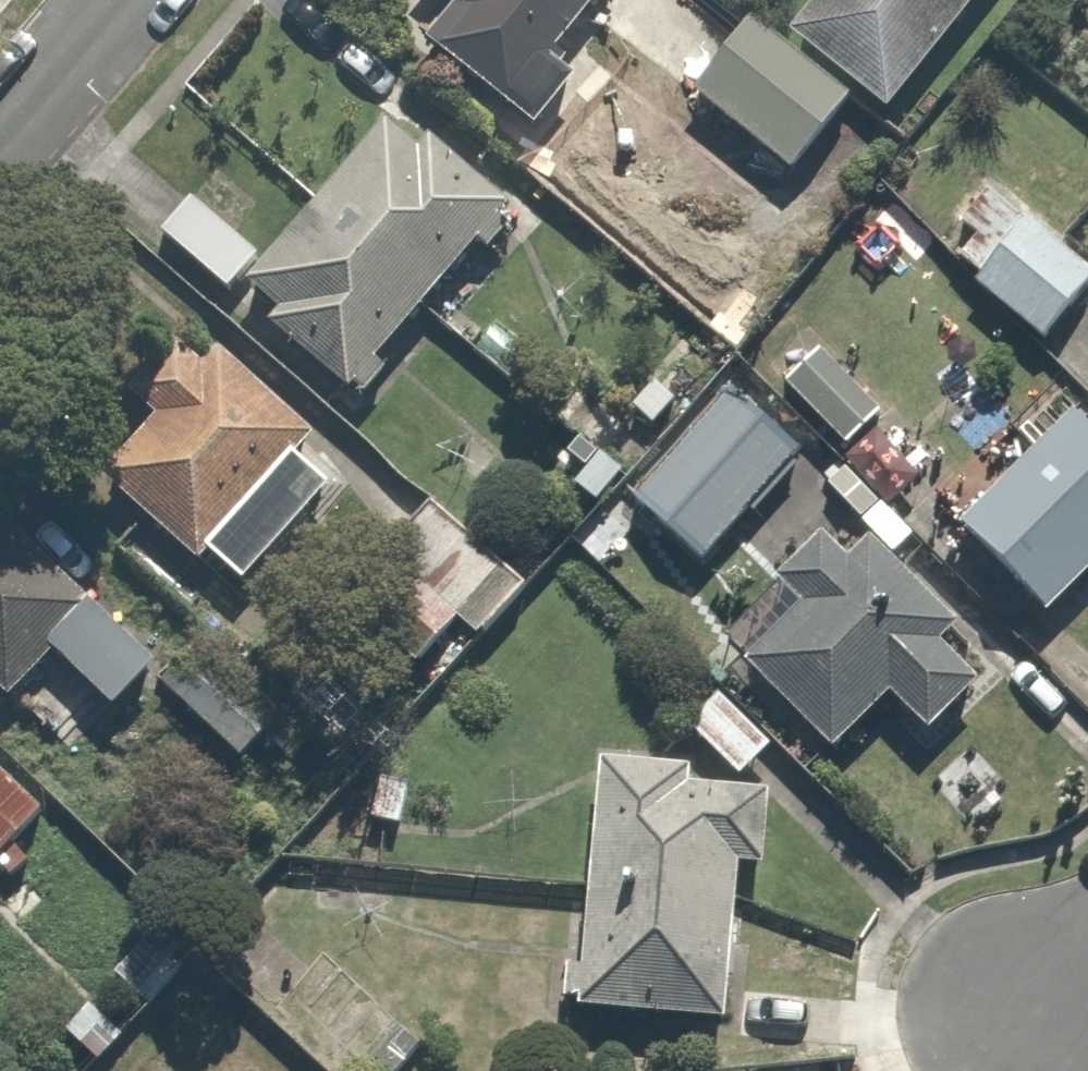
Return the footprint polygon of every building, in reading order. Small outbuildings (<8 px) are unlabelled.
[(448,5),(417,42),(526,135),(593,56),(562,30),(587,0),(441,0),(448,5)] [(877,107),(966,0),(807,0),(783,29),(877,107)] [(746,15),(685,91),(790,175),(851,100),(746,15)] [(351,403),(520,204),(402,103),(246,285),(277,311),(263,328),(351,403)] [(1048,343),(1087,297),(1087,253),(995,172),(934,242),(1048,343)] [(186,193),(153,236),(231,296),(264,254),(186,193)] [(121,394),(152,422),(101,479),(195,561),(307,434),(214,351),(200,368),(169,340),(121,394)] [(827,349),(784,392),(841,450),(885,407),(827,349)] [(628,494),(689,554),(797,444),(736,384),(628,494)] [(1039,615),(1087,569),(1087,422),(1073,407),(952,522),(1039,615)] [(578,426),(549,457),(596,502),(626,470),(578,426)] [(8,699),(49,656),(113,717),(183,642),(0,471),(0,692),(8,699)] [(519,579),(428,499),(376,558),(407,586),(386,610),(446,663),(519,579)] [(799,604),(738,661),(829,757),(888,700),(926,739),(984,684),(944,641),(956,629),(870,539),(846,562),(814,528),(768,572),(799,604)] [(206,631),(158,676),(257,779),(304,734),(206,631)] [(723,688),(685,724),(734,775),(771,739),(723,688)] [(693,766),(599,759),(583,960),(562,958),(559,1006),(724,1019),(736,857),(765,860),(770,790),(692,784),(693,766)] [(52,812),(0,762),(0,867),(52,812)] [(418,779),(377,768),(362,822),(403,834),(418,779)] [(143,933),(105,974),(146,1012),(184,970),(143,933)] [(83,998),(54,1031),(93,1065),(122,1032),(83,998)]
